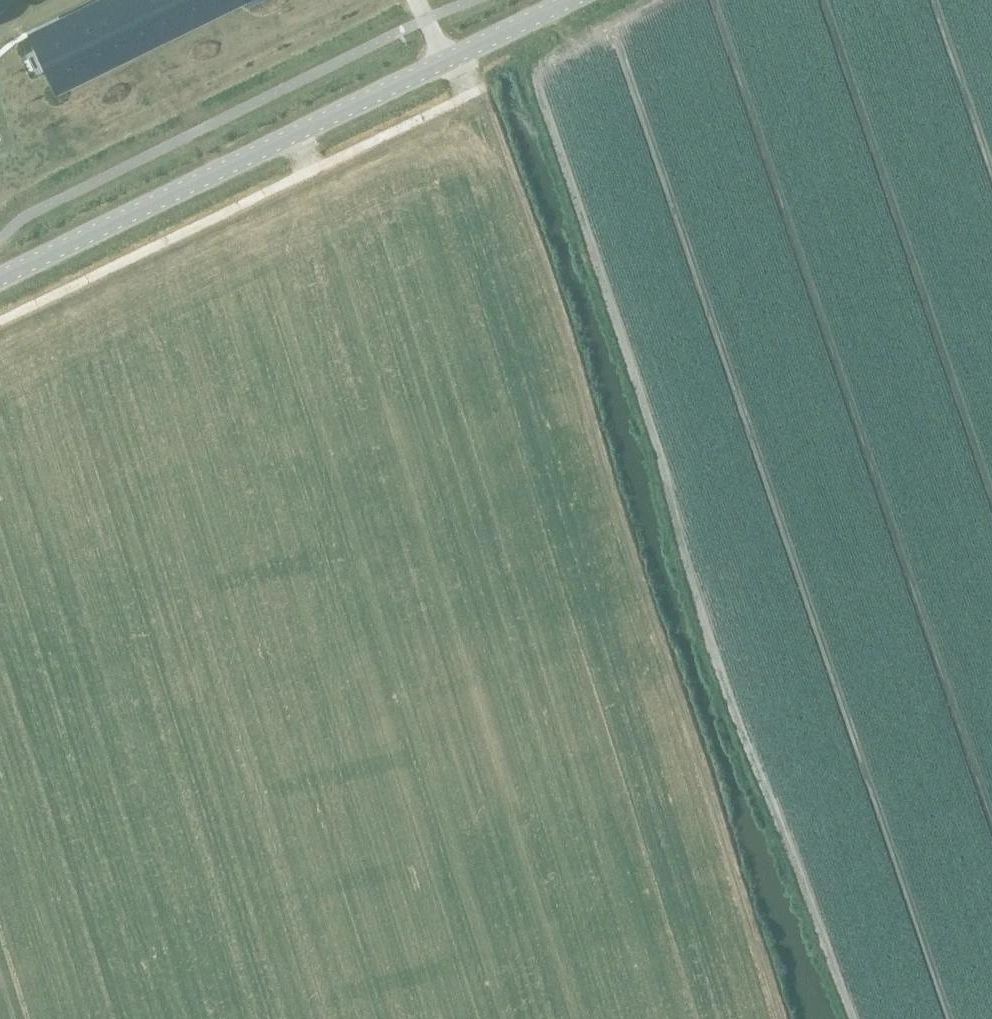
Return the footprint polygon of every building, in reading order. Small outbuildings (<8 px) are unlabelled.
[(32,34),(58,88),(141,47),(140,43),(230,0),(101,0),(32,34)]
